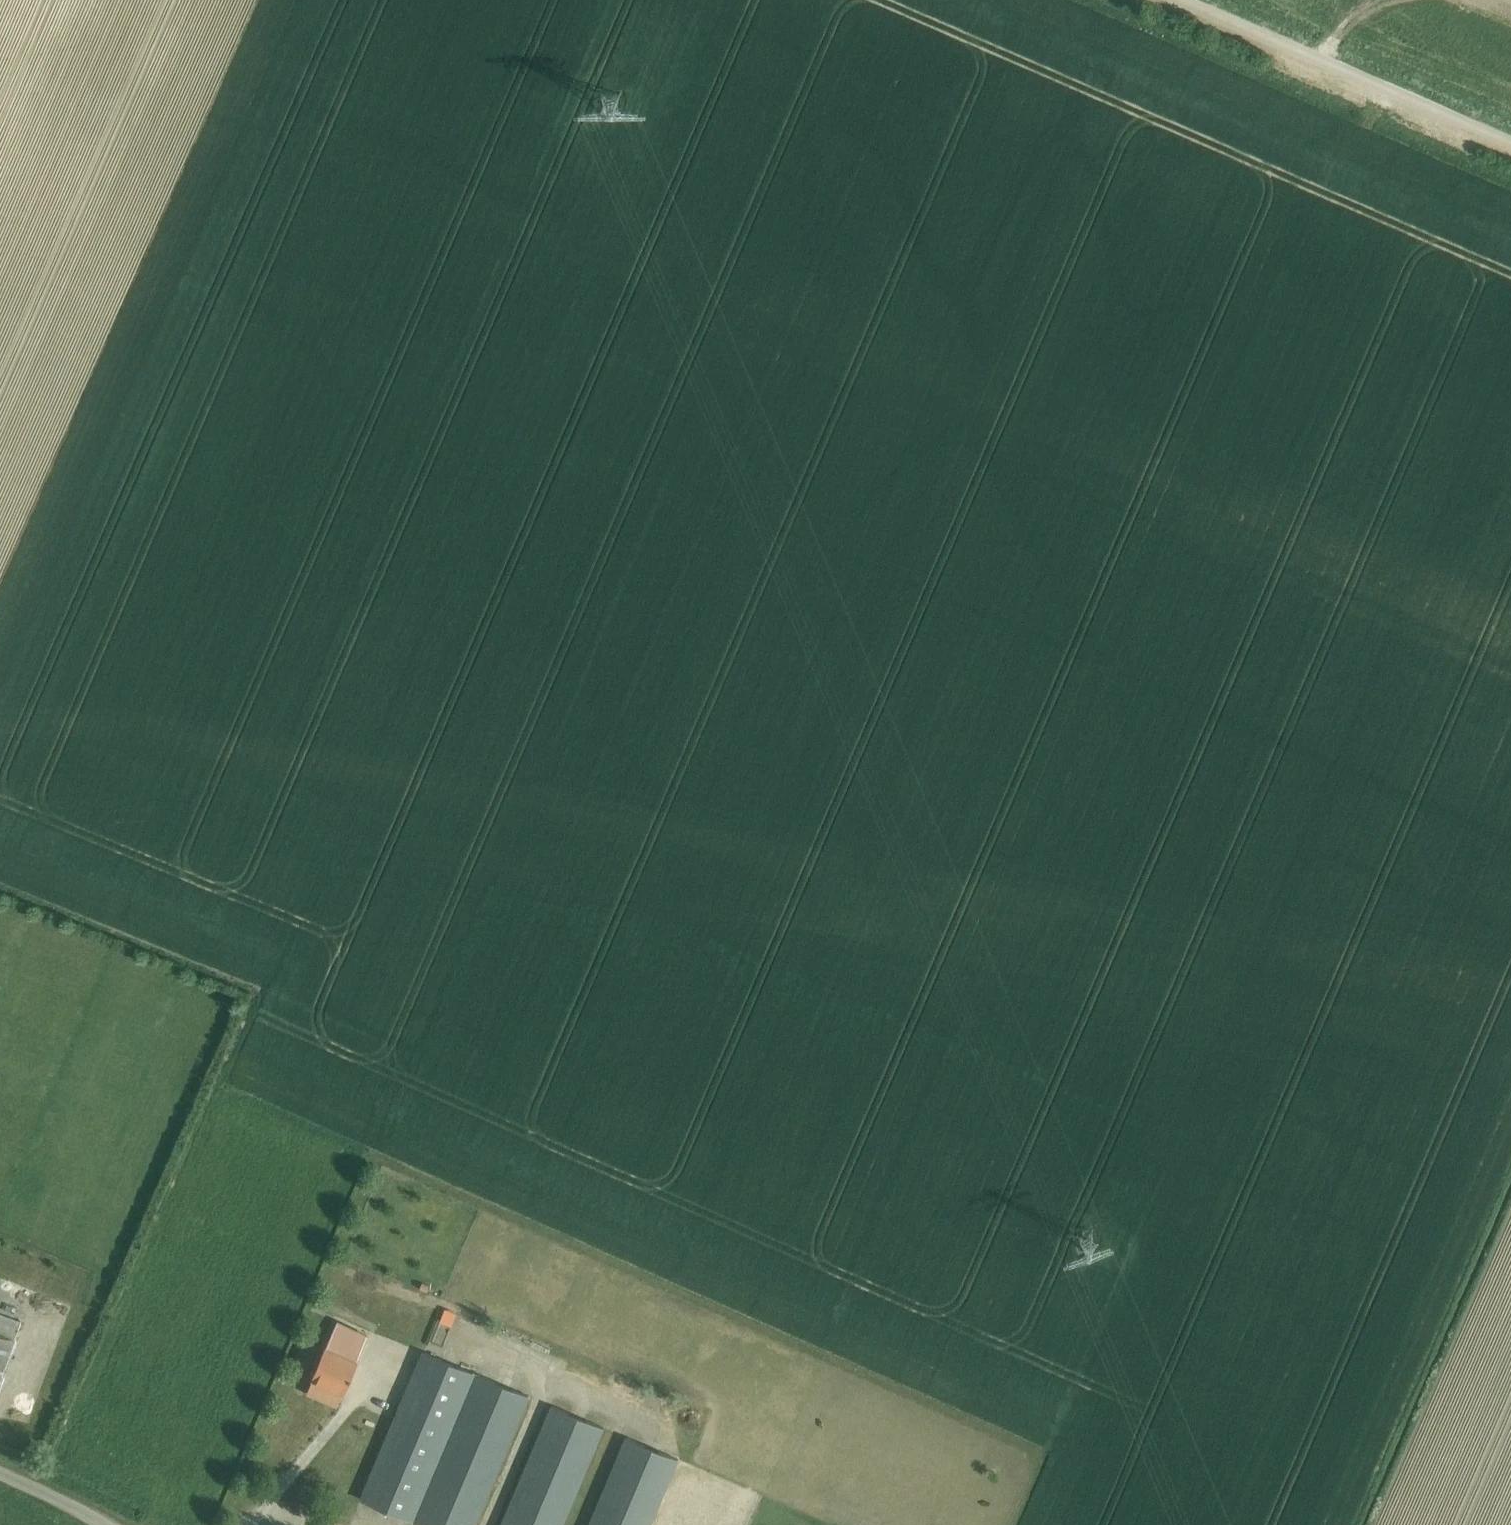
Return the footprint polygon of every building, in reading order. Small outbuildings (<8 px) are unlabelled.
[(24,1320),(0,1311),(0,1383),(24,1320)] [(329,1348),(316,1380),(344,1392),(345,1392),(359,1361),(359,1360),(369,1335),(341,1323),(330,1348),(329,1348)] [(424,1351),(361,1499),(422,1524),(475,1524),(529,1396),(424,1351)] [(551,1405),(501,1524),(563,1524),(604,1427),(551,1405)] [(589,1524),(651,1524),(679,1459),(626,1437),(589,1524)]
